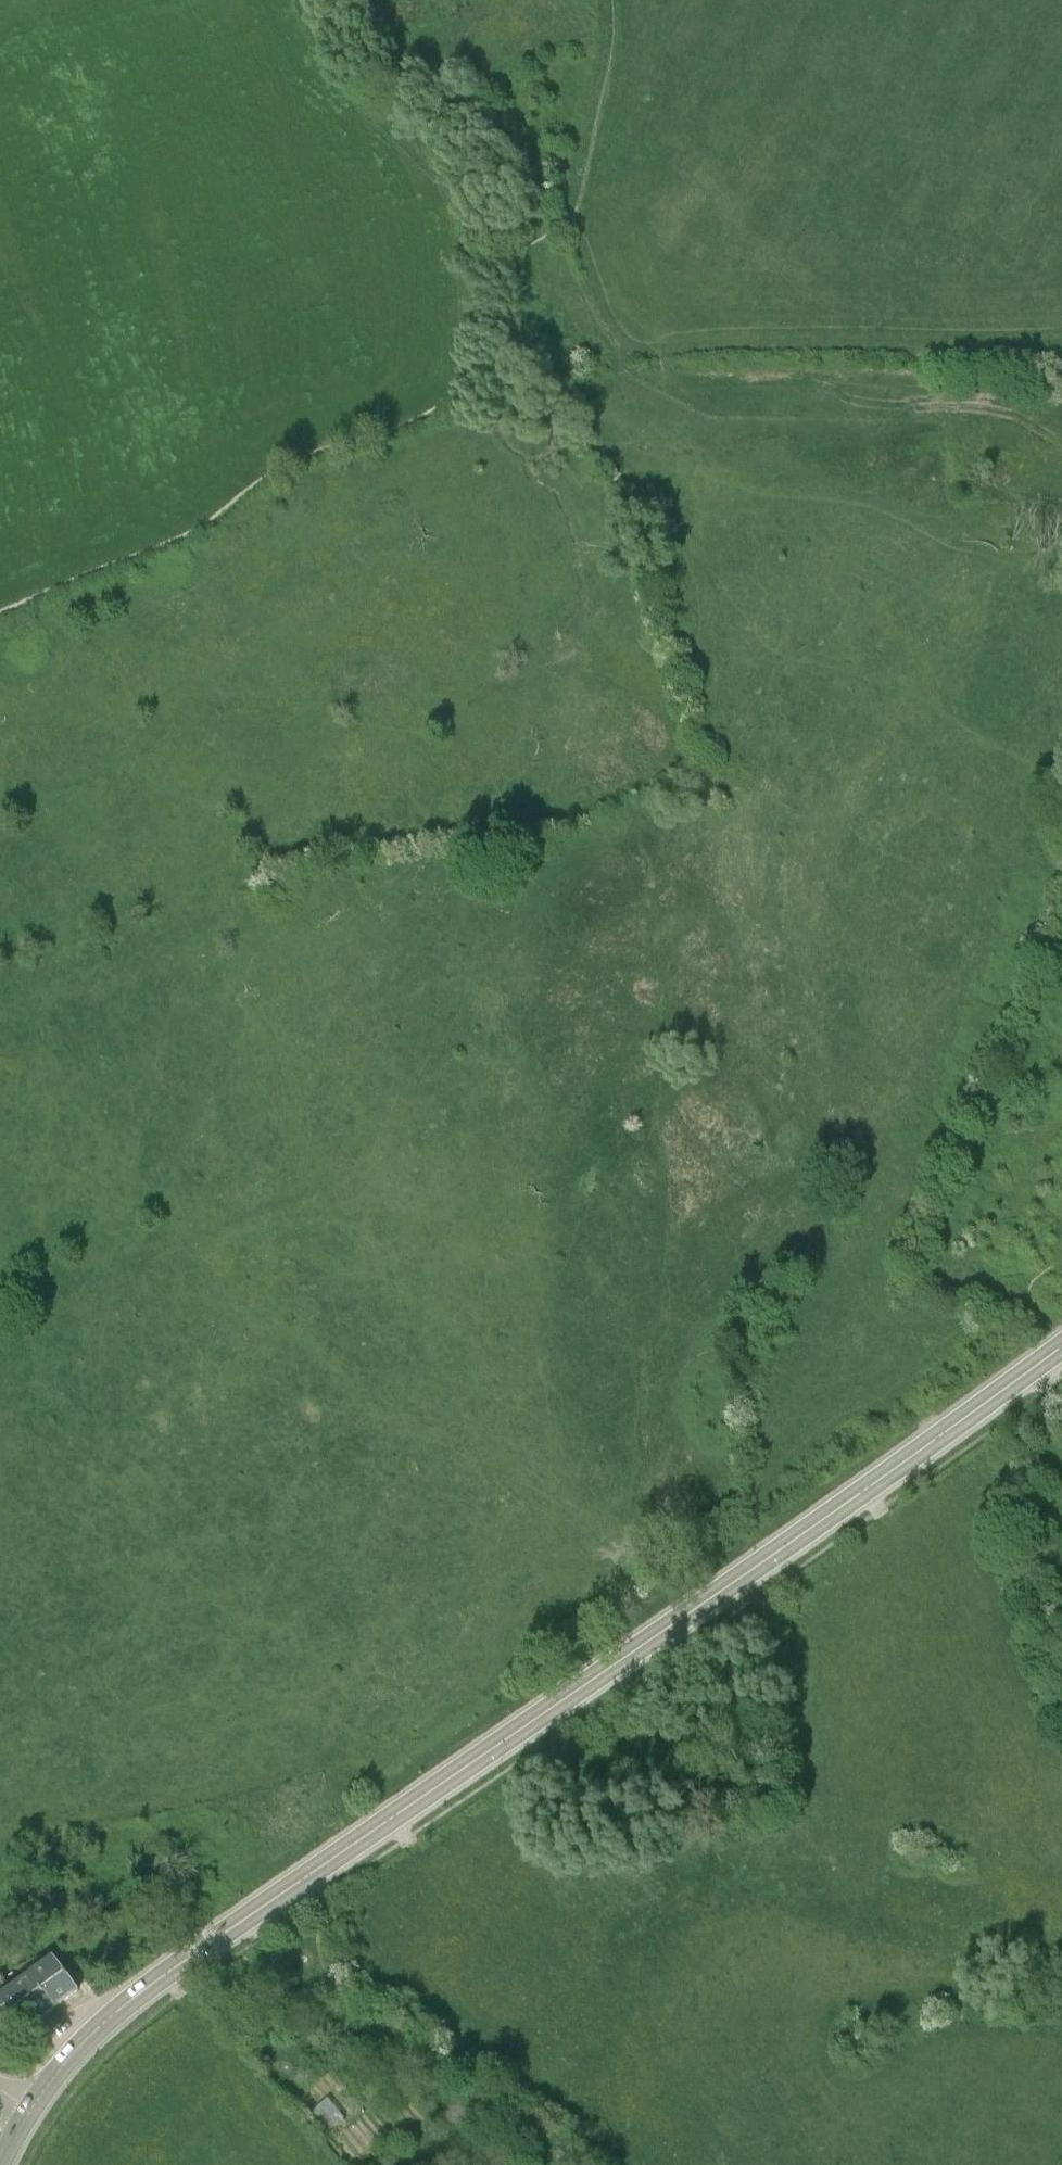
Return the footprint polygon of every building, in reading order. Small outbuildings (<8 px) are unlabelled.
[(50,1894),(50,1911),(64,1911),(64,1893),(50,1894)] [(104,1906),(104,1895),(88,1896),(88,1907),(104,1906)] [(53,1956),(31,1973),(32,1974),(31,1975),(55,2008),(79,1990),(65,1971),(53,1956)] [(65,1971),(79,1990),(93,1980),(80,1961),(65,1971)] [(16,2037),(35,2022),(55,2008),(31,1975),(32,1974),(31,1973),(12,1986),(9,1989),(1,1975),(0,1976),(0,2015),(16,2037)]
